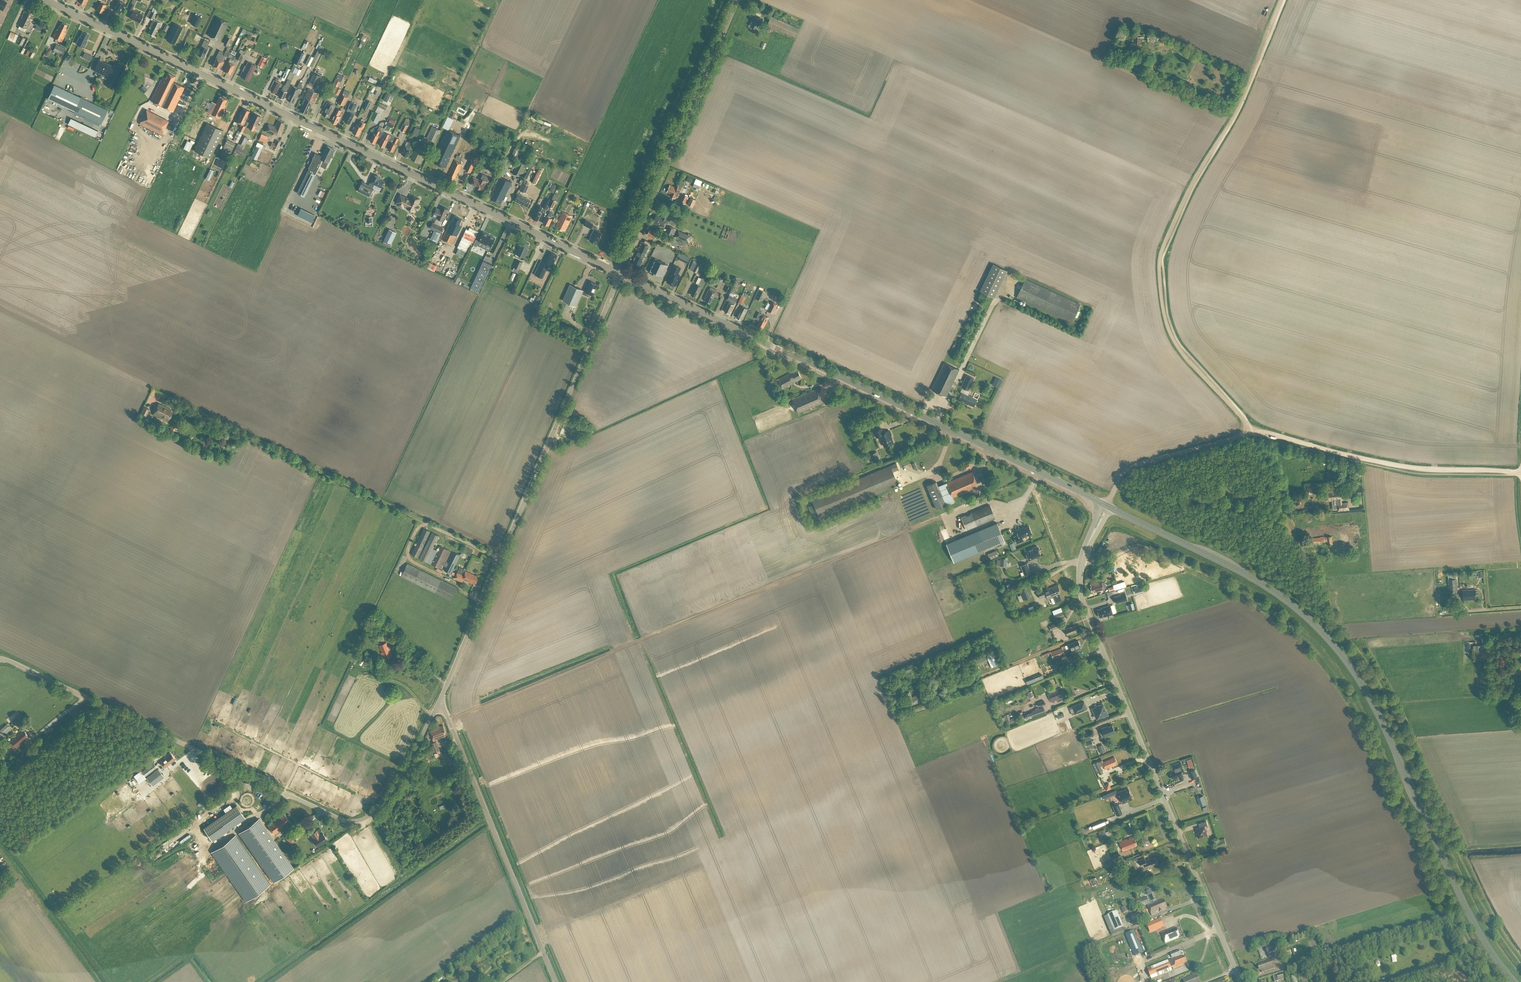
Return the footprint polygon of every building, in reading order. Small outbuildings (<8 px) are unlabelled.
[(103,0),(101,0),(100,2),(96,10),(102,13),(106,5),(105,4),(106,1),(103,0)] [(118,0),(117,0),(113,10),(120,13),(125,3),(118,0)] [(143,15),(133,10),(129,18),(139,22),(143,15)] [(31,14),(32,13),(28,11),(27,12),(24,11),(17,25),(27,30),(34,15),(31,14)] [(201,17),(195,14),(191,23),(197,26),(201,17)] [(795,37),(798,28),(771,16),(767,25),(795,37)] [(220,41),(229,23),(216,17),(207,35),(220,41)] [(757,28),(761,20),(754,17),(750,25),(757,28)] [(157,31),(161,23),(153,19),(149,27),(151,28),(148,33),(154,36),(156,31),(157,31)] [(65,29),(67,25),(62,22),(60,26),(59,26),(57,29),(56,29),(52,37),(62,42),(65,36),(64,35),(65,33),(64,33),(66,29),(65,29)] [(182,27),(174,23),(166,40),(174,43),(182,27)] [(8,38),(16,42),(19,34),(11,31),(8,38)] [(80,46),(84,48),(87,41),(89,35),(88,35),(88,34),(87,33),(86,34),(82,32),(80,37),(79,37),(74,48),(72,47),(68,55),(74,57),(77,50),(78,46),(80,47),(80,46)] [(19,36),(16,43),(26,47),(29,39),(26,37),(25,39),(19,36)] [(225,46),(227,47),(228,45),(228,46),(231,39),(226,37),(223,43),(226,45),(225,46)] [(1143,41),(1143,38),(1134,37),(1133,43),(1131,43),(1130,47),(1133,47),(1133,51),(1138,51),(1142,51),(1143,48),(1140,48),(1141,41),(1143,41)] [(204,39),(197,54),(204,57),(209,46),(208,46),(209,42),(204,39)] [(56,44),(53,50),(62,54),(65,48),(56,44)] [(221,51),(219,50),(212,65),(217,68),(222,55),(223,53),(223,52),(224,50),(222,49),(221,51)] [(223,55),(222,55),(217,68),(220,69),(226,57),(228,58),(228,57),(230,53),(231,52),(226,50),(223,55)] [(227,72),(234,57),(235,55),(237,52),(233,50),(231,53),(230,53),(228,57),(230,58),(228,62),(228,61),(226,66),(224,71),(227,72)] [(236,58),(234,57),(227,72),(230,74),(232,69),(233,69),(235,65),(234,65),(237,59),(240,60),(244,51),(240,50),(236,58)] [(301,51),(295,63),(298,64),(299,64),(305,53),(301,51)] [(314,56),(310,55),(305,64),(309,66),(314,56)] [(261,56),(257,65),(262,67),(266,58),(261,56)] [(116,87),(126,65),(119,62),(116,68),(99,60),(94,70),(108,77),(106,83),(116,87)] [(256,66),(248,61),(243,71),(240,76),(249,80),(256,66)] [(279,78),(284,81),(290,69),(287,67),(285,72),(283,71),(279,78)] [(173,81),(175,76),(168,72),(165,78),(163,77),(162,80),(161,80),(151,100),(173,111),(185,87),(173,81)] [(310,81),(317,84),(320,78),(321,76),(314,72),(313,74),(310,81)] [(276,93),(281,83),(278,82),(279,80),(277,79),(276,81),(275,80),(270,89),(271,90),(271,91),(275,93),(275,92),(276,93)] [(278,96),(284,99),(287,92),(287,91),(292,81),(288,79),(283,90),(282,89),(278,96)] [(337,79),(331,91),(335,93),(340,82),(340,81),(337,79)] [(297,98),(302,87),(301,86),(303,82),(300,81),(297,87),(291,101),(294,102),(297,97),(297,98)] [(73,93),(54,84),(47,98),(67,107),(73,93)] [(291,101),(297,87),(293,85),(289,94),(287,99),(291,101)] [(309,89),(304,98),(302,103),(303,105),(300,110),(308,113),(313,102),(315,103),(320,94),(309,89)] [(342,94),(338,102),(344,105),(348,97),(342,94)] [(220,118),(225,109),(224,109),(226,105),(224,104),(227,99),(220,96),(216,103),(212,102),(208,112),(220,118)] [(101,124),(108,109),(81,97),(74,111),(101,124)] [(367,99),(363,108),(368,110),(372,102),(367,99)] [(336,105),(328,101),(322,113),(324,113),(323,115),(329,118),(336,105)] [(357,104),(351,102),(347,110),(349,111),(344,121),(350,124),(356,111),(354,110),(357,104)] [(236,122),(241,124),(238,130),(234,139),(234,141),(238,143),(243,132),(245,126),(243,125),(248,116),(247,115),(249,111),(243,108),(241,112),(240,112),(236,122)] [(337,108),(331,121),(337,124),(338,121),(341,116),(339,116),(342,110),(337,108)] [(163,132),(168,120),(146,109),(141,121),(163,132)] [(380,114),(376,111),(372,120),(376,122),(380,114)] [(256,126),(260,116),(254,113),(250,122),(251,124),(249,129),(253,131),(256,126)] [(451,128),(454,118),(448,115),(444,126),(451,128)] [(411,119),(407,117),(401,129),(405,132),(411,119)] [(68,124),(96,135),(99,129),(71,118),(68,124)] [(198,137),(204,124),(198,121),(192,134),(198,137)] [(280,136),(285,125),(283,124),(283,123),(278,121),(276,125),(275,125),(274,126),(269,124),(265,131),(273,135),(273,133),(280,136)] [(358,125),(357,124),(353,133),(358,135),(361,129),(363,130),(364,128),(363,127),(365,123),(360,121),(358,125)] [(223,131),(207,123),(194,150),(210,158),(223,131)] [(432,126),(427,138),(436,142),(441,130),(432,126)] [(415,127),(412,134),(417,136),(420,129),(415,127)] [(446,167),(460,135),(449,130),(447,129),(432,161),(446,167)] [(383,132),(377,130),(375,134),(373,133),(370,141),(375,143),(379,136),(381,137),(383,132)] [(390,141),(392,136),(390,134),(389,135),(386,134),(384,138),(382,137),(379,145),(384,147),(388,140),(390,141)] [(247,137),(241,135),(238,143),(243,146),(247,137)] [(399,139),(392,136),(390,141),(391,142),(388,149),(393,151),(397,144),(396,144),(399,139)] [(224,146),(232,150),(235,144),(227,139),(224,146)] [(278,150),(281,142),(276,140),(274,143),(272,142),(270,146),(271,147),(273,148),(278,150)] [(406,145),(402,152),(404,153),(403,155),(404,155),(404,156),(404,157),(405,157),(406,157),(406,156),(407,157),(411,150),(409,149),(410,147),(411,148),(413,144),(409,142),(407,146),(406,145)] [(413,158),(413,159),(420,163),(426,149),(418,144),(412,157),(413,158)] [(321,156),(318,154),(315,160),(313,159),(309,167),(310,168),(298,193),(305,196),(322,162),(328,164),(331,157),(332,157),(334,154),(332,153),(334,149),(327,145),(321,156)] [(246,152),(236,147),(234,151),(244,156),(246,152)] [(515,160),(518,153),(517,153),(517,151),(519,152),(521,149),(515,147),(510,158),(515,160)] [(518,159),(512,173),(521,177),(527,164),(518,159)] [(463,164),(455,160),(447,176),(453,179),(454,178),(455,179),(458,172),(459,172),(463,164)] [(539,169),(532,182),(535,184),(542,170),(539,169)] [(373,188),(379,191),(381,187),(384,181),(380,179),(381,177),(374,174),(369,185),(364,183),(365,181),(363,180),(358,191),(369,196),(373,188)] [(482,190),(486,183),(485,183),(486,181),(488,182),(490,178),(482,174),(479,180),(474,177),(470,184),(475,186),(474,186),(482,190)] [(319,175),(315,184),(319,186),(323,177),(319,175)] [(512,182),(500,176),(493,190),(494,191),(490,199),(501,204),(503,198),(504,198),(512,182)] [(522,182),(518,190),(524,193),(528,185),(522,182)] [(678,184),(677,188),(669,185),(666,192),(670,193),(669,196),(674,198),(675,196),(677,197),(682,186),(678,184)] [(518,193),(515,201),(527,206),(530,200),(522,196),(523,195),(518,193)] [(400,195),(397,202),(399,203),(398,205),(403,207),(404,205),(407,207),(407,208),(414,211),(415,209),(417,210),(418,209),(419,207),(419,206),(417,205),(420,199),(413,195),(411,199),(411,200),(400,195)] [(542,206),(543,207),(546,208),(547,206),(551,199),(547,197),(543,204),(542,206)] [(690,198),(688,204),(693,206),(696,200),(690,198)] [(541,213),(540,213),(543,207),(542,206),(539,205),(536,210),(534,209),(532,214),(534,215),(532,218),(534,219),(536,221),(537,220),(538,220),(541,213)] [(443,221),(448,209),(442,206),(441,210),(436,208),(434,214),(438,216),(437,218),(443,221)] [(310,219),(314,212),(305,208),(302,214),(310,219)] [(550,218),(553,213),(550,211),(547,216),(546,216),(543,223),(548,226),(552,219),(550,218)] [(573,216),(563,211),(556,226),(558,227),(558,228),(562,230),(563,229),(565,231),(573,216)] [(668,224),(671,217),(668,216),(668,215),(664,213),(662,218),(656,216),(654,221),(656,222),(656,223),(663,227),(665,223),(668,224)] [(453,244),(462,226),(459,225),(462,219),(455,216),(452,221),(451,221),(449,225),(448,225),(442,239),(453,244)] [(592,226),(593,224),(586,220),(584,224),(591,228),(594,229),(591,236),(589,240),(597,244),(601,237),(600,236),(602,233),(596,230),(597,228),(592,226)] [(434,223),(433,222),(430,228),(434,230),(430,239),(437,242),(441,233),(440,232),(443,227),(441,226),(434,223)] [(671,236),(674,228),(670,226),(666,234),(671,236)] [(472,245),(479,231),(470,227),(468,229),(466,228),(457,247),(466,252),(470,244),(472,245)] [(397,233),(389,229),(383,244),(390,247),(397,233)] [(658,239),(660,234),(657,233),(657,232),(650,229),(647,235),(655,238),(658,239)] [(683,241),(688,243),(691,236),(688,234),(678,230),(675,238),(683,241)] [(495,238),(483,232),(479,241),(491,247),(495,238)] [(670,244),(676,246),(677,243),(682,246),(683,243),(679,240),(678,242),(672,239),(665,236),(663,241),(670,244)] [(528,245),(529,243),(523,240),(522,243),(520,243),(516,253),(525,257),(528,249),(527,249),(529,245),(528,245)] [(650,245),(651,243),(644,240),(643,243),(641,242),(640,244),(642,245),(641,247),(639,246),(635,254),(637,254),(635,257),(634,259),(634,260),(634,261),(632,265),(637,267),(638,266),(640,266),(642,260),(641,260),(642,257),(643,258),(645,255),(646,255),(648,251),(647,250),(647,249),(648,250),(650,246),(650,245)] [(552,266),(557,255),(551,252),(548,259),(547,258),(545,262),(541,260),(534,274),(543,278),(548,268),(547,267),(549,265),(552,266)] [(654,258),(648,271),(655,274),(659,276),(660,274),(663,276),(668,265),(654,258)] [(517,259),(512,270),(517,273),(522,262),(517,259)] [(436,271),(439,265),(429,260),(426,266),(436,271)] [(480,292),(493,265),(484,260),(483,261),(484,261),(471,288),(480,292)] [(671,272),(666,281),(675,285),(680,275),(677,274),(680,268),(673,264),(670,271),(671,272)] [(980,291),(994,298),(1007,271),(993,264),(980,291)] [(714,285),(720,289),(724,280),(718,277),(714,285)] [(698,293),(701,286),(703,287),(706,280),(701,278),(698,285),(695,283),(692,290),(690,294),(696,297),(697,293),(698,293)] [(1025,279),(1016,298),(1072,323),(1075,316),(1077,310),(1080,304),(1025,279)] [(593,295),(598,284),(590,281),(585,291),(583,290),(570,284),(563,301),(576,306),(577,306),(576,306),(582,293),(588,296),(589,294),(593,295)] [(713,298),(716,292),(709,289),(704,299),(706,300),(705,301),(709,303),(712,297),(713,298)] [(743,293),(738,302),(743,304),(747,295),(743,293)] [(728,300),(730,301),(729,303),(728,303),(724,311),(728,313),(729,311),(730,311),(733,305),(734,303),(735,303),(737,298),(730,295),(728,300)] [(773,313),(777,304),(772,302),(767,311),(773,313)] [(746,312),(747,310),(740,306),(739,308),(739,309),(736,315),(737,316),(736,317),(741,320),(743,314),(744,315),(746,311),(746,312)] [(762,314),(759,312),(756,318),(759,320),(758,322),(759,323),(757,327),(762,329),(764,325),(768,317),(762,314)] [(946,396),(959,369),(944,362),(931,389),(946,396)] [(783,388),(802,378),(798,372),(797,372),(795,370),(778,379),(779,380),(779,382),(783,388)] [(961,392),(957,400),(965,404),(965,402),(973,406),(977,399),(965,394),(967,390),(968,390),(973,379),(966,375),(961,387),(962,387),(960,391),(961,392)] [(822,402),(817,389),(792,399),(798,413),(822,402)] [(172,413),(171,412),(172,410),(159,404),(153,415),(161,419),(161,418),(168,421),(172,413)] [(150,409),(144,406),(141,413),(146,416),(150,409)] [(583,433),(586,427),(578,423),(575,430),(583,433)] [(890,436),(891,436),(888,430),(883,432),(881,428),(874,431),(876,437),(880,436),(884,446),(892,443),(890,436)] [(877,451),(869,454),(873,462),(880,459),(877,451)] [(898,484),(892,471),(898,469),(896,463),(811,498),(814,504),(808,507),(811,514),(817,511),(819,517),(898,484)] [(972,471),(938,485),(936,482),(926,486),(936,509),(954,501),(952,497),(978,487),(978,486),(981,484),(985,482),(982,475),(975,478),(972,471)] [(1327,493),(1328,500),(1337,500),(1337,503),(1337,510),(1349,509),(1348,502),(1341,503),(1340,499),(1342,499),(1341,490),(1329,491),(1329,493),(1327,493)] [(995,518),(990,505),(961,517),(966,530),(995,518)] [(986,549),(1005,541),(997,522),(978,530),(946,543),(954,562),(986,549)] [(1032,534),(1029,526),(1024,528),(1023,527),(1016,530),(1018,535),(1014,536),(1017,543),(1024,540),(1022,537),(1032,534)] [(446,563),(451,551),(440,546),(438,551),(433,549),(440,536),(432,532),(429,540),(427,539),(431,532),(424,528),(411,555),(427,562),(432,552),(436,554),(431,564),(440,568),(442,564),(446,566),(444,570),(452,574),(461,556),(453,552),(447,563),(446,563)] [(1332,536),(1327,537),(1325,537),(1324,536),(1320,537),(1320,538),(1310,539),(1311,543),(1327,541),(1327,545),(1332,544),(1332,536)] [(1038,547),(1037,547),(1036,546),(1024,551),(1028,560),(1040,555),(1038,550),(1039,550),(1038,547)] [(471,556),(473,550),(467,547),(464,553),(471,556)] [(1007,559),(1000,558),(999,566),(1007,566),(1007,559)] [(1020,565),(1024,575),(1031,572),(1027,563),(1020,565)] [(457,588),(408,564),(404,571),(400,568),(397,574),(401,577),(451,600),(457,588)] [(474,584),(475,583),(476,583),(478,579),(477,578),(477,576),(466,571),(464,575),(458,572),(455,579),(463,582),(464,579),(474,584)] [(1457,591),(1457,579),(1456,574),(1448,574),(1449,579),(1450,591),(1457,591)] [(1093,593),(1104,589),(1101,581),(1094,583),(1090,584),(1090,587),(1089,587),(1091,591),(1092,591),(1093,593)] [(1058,591),(1059,591),(1060,591),(1057,584),(1044,590),(1044,589),(1044,590),(1037,592),(1040,598),(1046,595),(1048,599),(1053,596),(1056,603),(1062,600),(1058,591)] [(1029,597),(1026,588),(1019,591),(1023,600),(1029,597)] [(1475,598),(1475,589),(1467,590),(1462,590),(1462,600),(1474,599),(1474,598),(1475,598)] [(1116,603),(1127,600),(1125,592),(1120,593),(1120,595),(1114,597),(1116,603)] [(1101,608),(1096,609),(1099,617),(1103,615),(1103,616),(1112,614),(1109,605),(1100,608),(1101,608)] [(1055,619),(1063,616),(1061,611),(1053,614),(1055,619)] [(1074,630),(1076,630),(1074,625),(1070,626),(1063,628),(1066,634),(1075,631),(1074,630)] [(392,637),(390,638),(396,646),(398,644),(392,637)] [(1078,645),(1080,644),(1078,640),(1067,644),(1070,652),(1075,650),(1074,650),(1079,648),(1078,645)] [(390,657),(393,656),(391,652),(390,652),(386,643),(379,646),(382,652),(381,653),(384,660),(391,658),(390,657)] [(1063,652),(1066,650),(1064,645),(1061,646),(1062,647),(1050,652),(1052,658),(1064,654),(1063,652)] [(1476,657),(1481,657),(1481,653),(1485,653),(1485,645),(1476,645),(1476,657)] [(1050,701),(1064,696),(1061,687),(1047,693),(1050,701)] [(910,705),(923,699),(920,694),(907,700),(910,705)] [(1509,695),(1510,705),(1519,704),(1519,702),(1520,702),(1520,694),(1509,695)] [(1084,701),(1071,706),(1074,713),(1075,714),(1087,709),(1084,701)] [(1102,703),(1092,708),(1096,718),(1102,716),(1102,717),(1107,714),(1105,710),(1102,703)] [(1028,719),(1046,712),(1043,706),(1038,708),(1038,707),(1035,708),(1035,710),(1032,711),(1026,714),(1028,719)] [(443,725),(429,730),(433,740),(445,736),(444,733),(446,732),(443,725)] [(1112,729),(1113,729),(1112,725),(1105,727),(1105,726),(1101,728),(1102,730),(1099,731),(1102,738),(1104,736),(1105,736),(1113,733),(1112,729)] [(11,729),(8,726),(0,732),(4,736),(11,729)] [(17,748),(28,738),(27,736),(28,735),(25,731),(23,732),(22,731),(11,740),(17,748)] [(440,751),(437,741),(431,743),(435,753),(440,751)] [(24,754),(29,749),(26,745),(21,750),(24,754)] [(164,768),(175,759),(170,753),(159,762),(164,768)] [(1100,767),(1103,766),(1104,769),(1116,764),(1115,762),(1116,762),(1114,757),(1102,761),(1102,760),(1094,763),(1095,763),(1093,764),(1097,774),(1099,773),(1100,775),(1103,773),(1100,767)] [(149,780),(158,773),(152,765),(143,771),(149,780)] [(1180,781),(1183,780),(1182,777),(1183,776),(1180,769),(1170,773),(1171,774),(1169,775),(1171,779),(1173,778),(1173,780),(1179,778),(1180,781)] [(1195,770),(1189,772),(1192,779),(1197,777),(1195,770)] [(1118,792),(1122,802),(1122,803),(1132,799),(1132,797),(1132,796),(1132,795),(1131,794),(1128,788),(1118,792)] [(1197,797),(1200,806),(1206,804),(1203,795),(1197,797)] [(1122,813),(1118,804),(1113,806),(1116,815),(1122,813)] [(244,818),(236,805),(202,828),(211,841),(244,818)] [(1139,807),(1125,812),(1126,815),(1140,810),(1139,807)] [(283,814),(283,813),(266,824),(274,835),(289,824),(288,823),(292,821),(286,812),(283,814)] [(291,869),(256,820),(238,833),(272,882),(291,869)] [(1207,826),(1205,822),(1199,824),(1201,828),(1195,829),(1196,834),(1195,834),(1197,839),(1202,838),(1201,837),(1206,836),(1204,827),(1207,826)] [(327,839),(322,833),(319,835),(316,830),(311,834),(314,838),(313,839),(317,846),(327,839)] [(269,884),(235,835),(210,853),(244,902),(269,884)] [(1122,851),(1136,846),(1135,843),(1136,842),(1133,835),(1119,841),(1122,851)] [(1217,847),(1226,844),(1224,838),(1215,841),(1217,847)] [(1111,866),(1122,861),(1121,859),(1120,856),(1109,860),(1111,866)] [(1154,864),(1158,862),(1155,856),(1150,859),(1149,858),(1146,860),(1145,857),(1140,859),(1142,866),(1145,864),(1146,867),(1154,865),(1154,864)] [(1142,874),(1133,877),(1135,883),(1144,880),(1142,874)] [(1146,897),(1137,901),(1139,907),(1149,903),(1146,897)] [(1165,907),(1166,906),(1163,899),(1147,906),(1151,916),(1166,910),(1165,907)] [(1124,927),(1117,912),(1104,917),(1111,933),(1112,936),(1125,931),(1124,928),(1124,927)] [(1134,921),(1142,918),(1140,912),(1132,915),(1134,921)] [(1147,925),(1148,929),(1163,923),(1161,919),(1147,925)] [(1178,936),(1180,936),(1176,928),(1166,932),(1162,934),(1162,935),(1165,943),(1173,940),(1174,939),(1175,940),(1179,938),(1178,936)] [(1137,955),(1145,953),(1137,930),(1129,933),(1137,955)] [(1265,948),(1268,956),(1270,955),(1269,954),(1276,952),(1276,953),(1279,951),(1277,944),(1265,948)] [(1168,963),(1167,961),(1147,969),(1151,980),(1171,972),(1170,970),(1173,969),(1187,964),(1185,957),(1184,958),(1183,956),(1168,963)] [(1261,973),(1273,969),(1270,959),(1257,964),(1259,971),(1260,970),(1261,973)] [(1273,976),(1274,981),(1278,981),(1279,981),(1278,981),(1285,980),(1283,973),(1273,976)]
